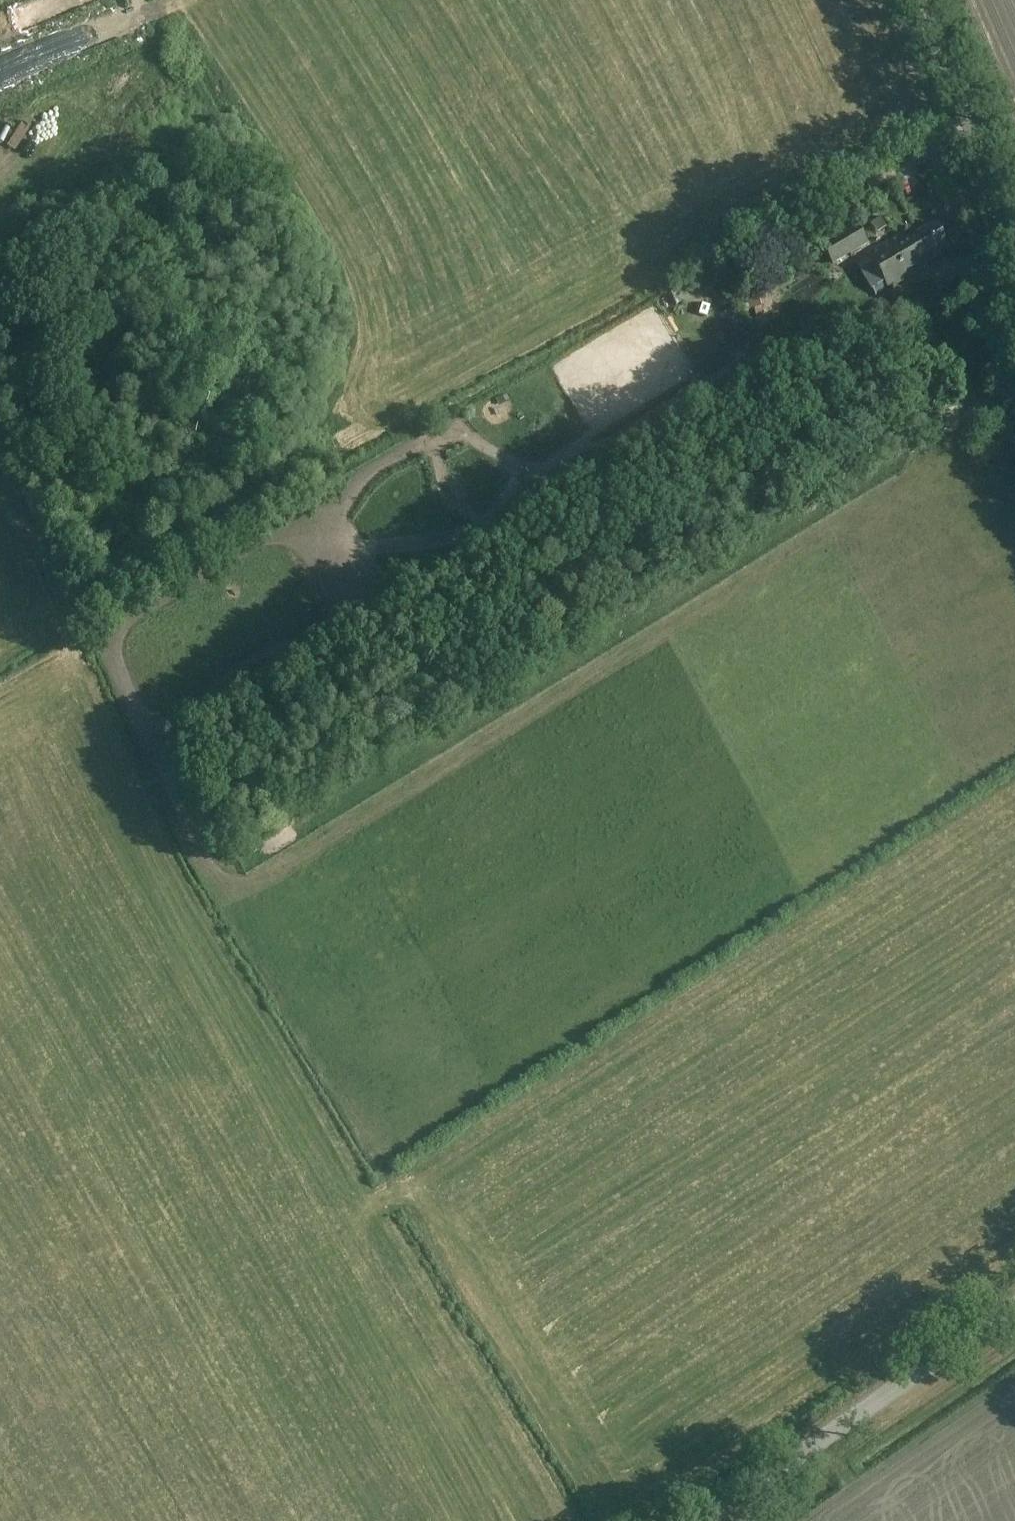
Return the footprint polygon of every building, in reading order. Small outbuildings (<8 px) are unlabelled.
[(0,29),(0,43),(12,42),(10,27),(0,29)] [(832,265),(866,245),(855,225),(821,246),(832,265)] [(940,250),(946,246),(933,225),(904,242),(900,236),(868,255),(888,289),(926,267),(925,264),(943,254),(940,250)] [(794,277),(805,270),(801,263),(790,270),(794,277)]
